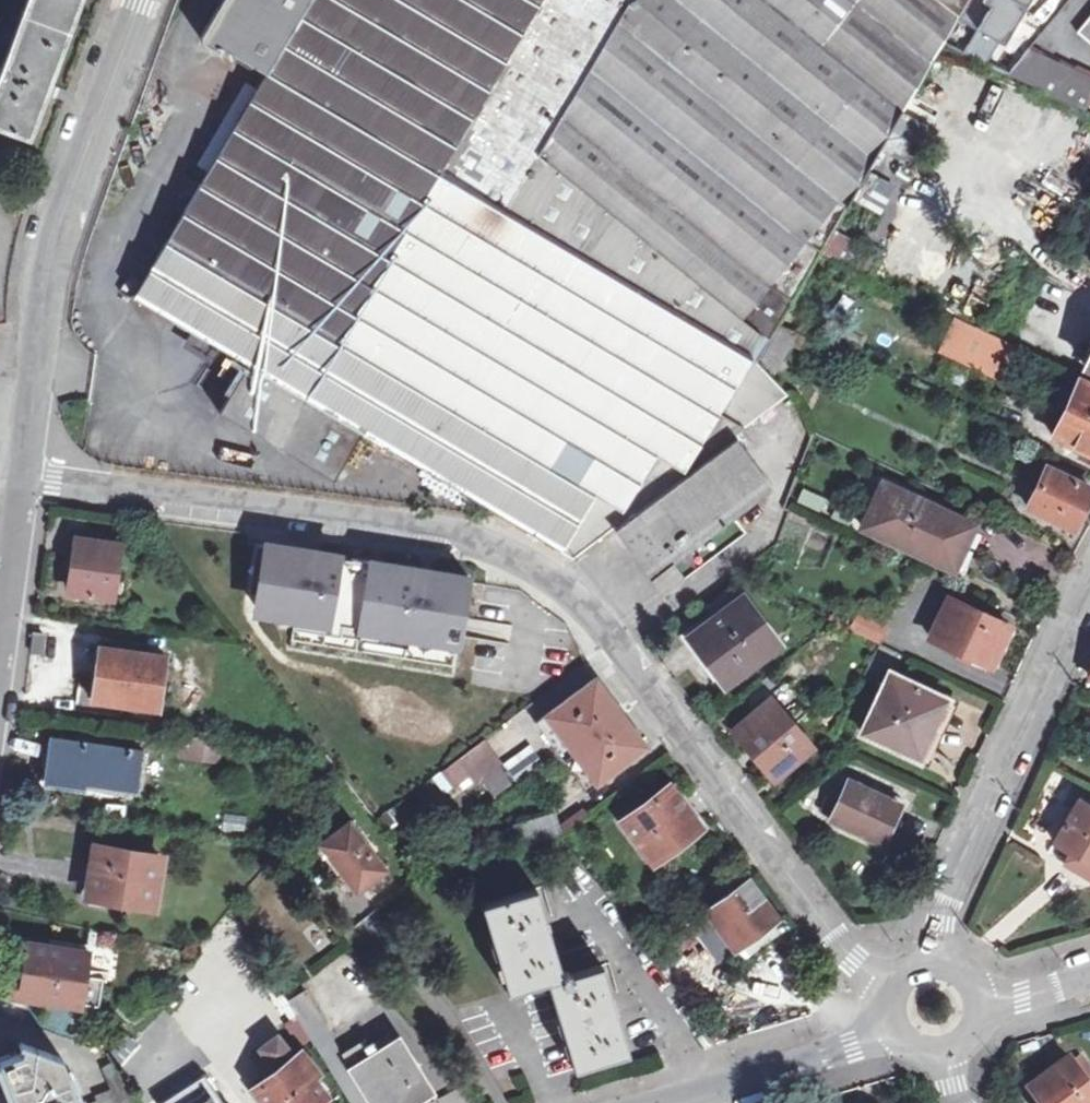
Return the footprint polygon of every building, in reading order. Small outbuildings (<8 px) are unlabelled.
[(0,88),(0,124),(28,135),(78,0),(32,0),(0,88)] [(970,0),(222,0),(198,41),(203,51),(216,58),(220,52),(264,80),(131,302),(245,368),(220,413),(334,480),(361,433),(574,556),(615,524),(618,528),(739,437),(791,401),(755,346),(956,23),(970,0)] [(956,23),(977,35),(964,58),(987,69),(999,48),(1003,51),(1018,27),(1013,24),(1027,0),(970,0),(956,23)] [(1013,24),(1018,27),(1034,0),(1027,0),(1013,24)] [(1082,35),(1089,41),(1089,24),(1082,35)] [(1089,110),(1089,76),(1034,50),(1009,79),(1087,114),(1089,110)] [(1017,346),(958,317),(942,351),(1003,377),(1017,346)] [(807,337),(781,325),(764,354),(777,365),(791,341),(802,345),(807,337)] [(1082,380),(1057,438),(1089,453),(1089,383),(1082,380)] [(665,591),(745,531),(734,516),(775,485),(739,437),(618,528),(665,591)] [(1055,470),(1038,506),(1074,525),(1089,496),(1089,486),(1055,470)] [(971,522),(888,484),(868,530),(898,544),(902,535),(954,559),(971,522)] [(800,489),(797,502),(823,508),(826,495),(800,489)] [(121,544),(75,537),(73,556),(79,557),(74,593),(113,599),(121,544)] [(470,578),(281,548),(280,556),(266,554),(262,578),(267,579),(262,612),(458,643),(470,578)] [(1008,624),(953,598),(935,638),(988,664),(1008,624)] [(778,645),(746,600),(695,637),(728,683),(778,645)] [(894,620),(863,605),(854,624),(885,639),(894,620)] [(166,655),(100,646),(92,699),(158,709),(166,655)] [(649,743),(597,675),(535,721),(588,789),(649,743)] [(947,700),(892,675),(863,733),(921,759),(947,700)] [(787,724),(770,704),(732,734),(771,783),(804,758),(782,729),(787,724)] [(191,736),(182,735),(180,756),(188,757),(191,736)] [(494,750),(484,735),(457,756),(467,770),(494,750)] [(222,740),(191,736),(188,757),(219,762),(222,740)] [(143,751),(51,738),(46,777),(137,790),(143,751)] [(502,760),(494,750),(467,770),(475,780),(502,760)] [(873,790),(851,780),(833,819),(885,843),(904,804),(900,803),(903,797),(875,785),(873,790)] [(702,825),(671,788),(622,822),(651,862),(702,825)] [(1084,799),(1054,847),(1071,858),(1076,849),(1089,858),(1089,802),(1084,799)] [(554,812),(514,824),(521,844),(561,833),(554,812)] [(351,821),(321,845),(358,892),(387,870),(351,821)] [(161,855),(97,845),(90,893),(154,903),(161,855)] [(1076,849),(1071,858),(1069,860),(1089,872),(1089,858),(1076,849)] [(776,918),(747,880),(707,911),(736,949),(776,918)] [(535,887),(481,902),(509,989),(546,978),(572,1068),(625,1051),(598,962),(568,971),(567,966),(560,966),(535,887)] [(24,976),(15,975),(12,996),(80,1007),(81,1005),(100,1008),(103,978),(85,976),(89,952),(29,942),(25,966),(24,976)] [(24,976),(25,966),(16,964),(15,975),(24,976)] [(351,1102),(434,1102),(439,1100),(393,1026),(342,1057),(302,992),(289,1001),(351,1102)] [(255,1089),(265,1102),(315,1102),(324,1096),(310,1078),(318,1072),(303,1053),(292,1060),(290,1057),(294,1055),(278,1033),(257,1048),(273,1070),(277,1066),(281,1070),(255,1089)] [(61,1059),(25,1046),(22,1055),(1,1062),(17,1101),(17,1102),(78,1102),(61,1059)] [(1075,1060),(1035,1090),(1038,1095),(1034,1098),(1038,1102),(1089,1102),(1089,1079),(1075,1060)] [(162,1102),(223,1102),(205,1076),(162,1102)]
